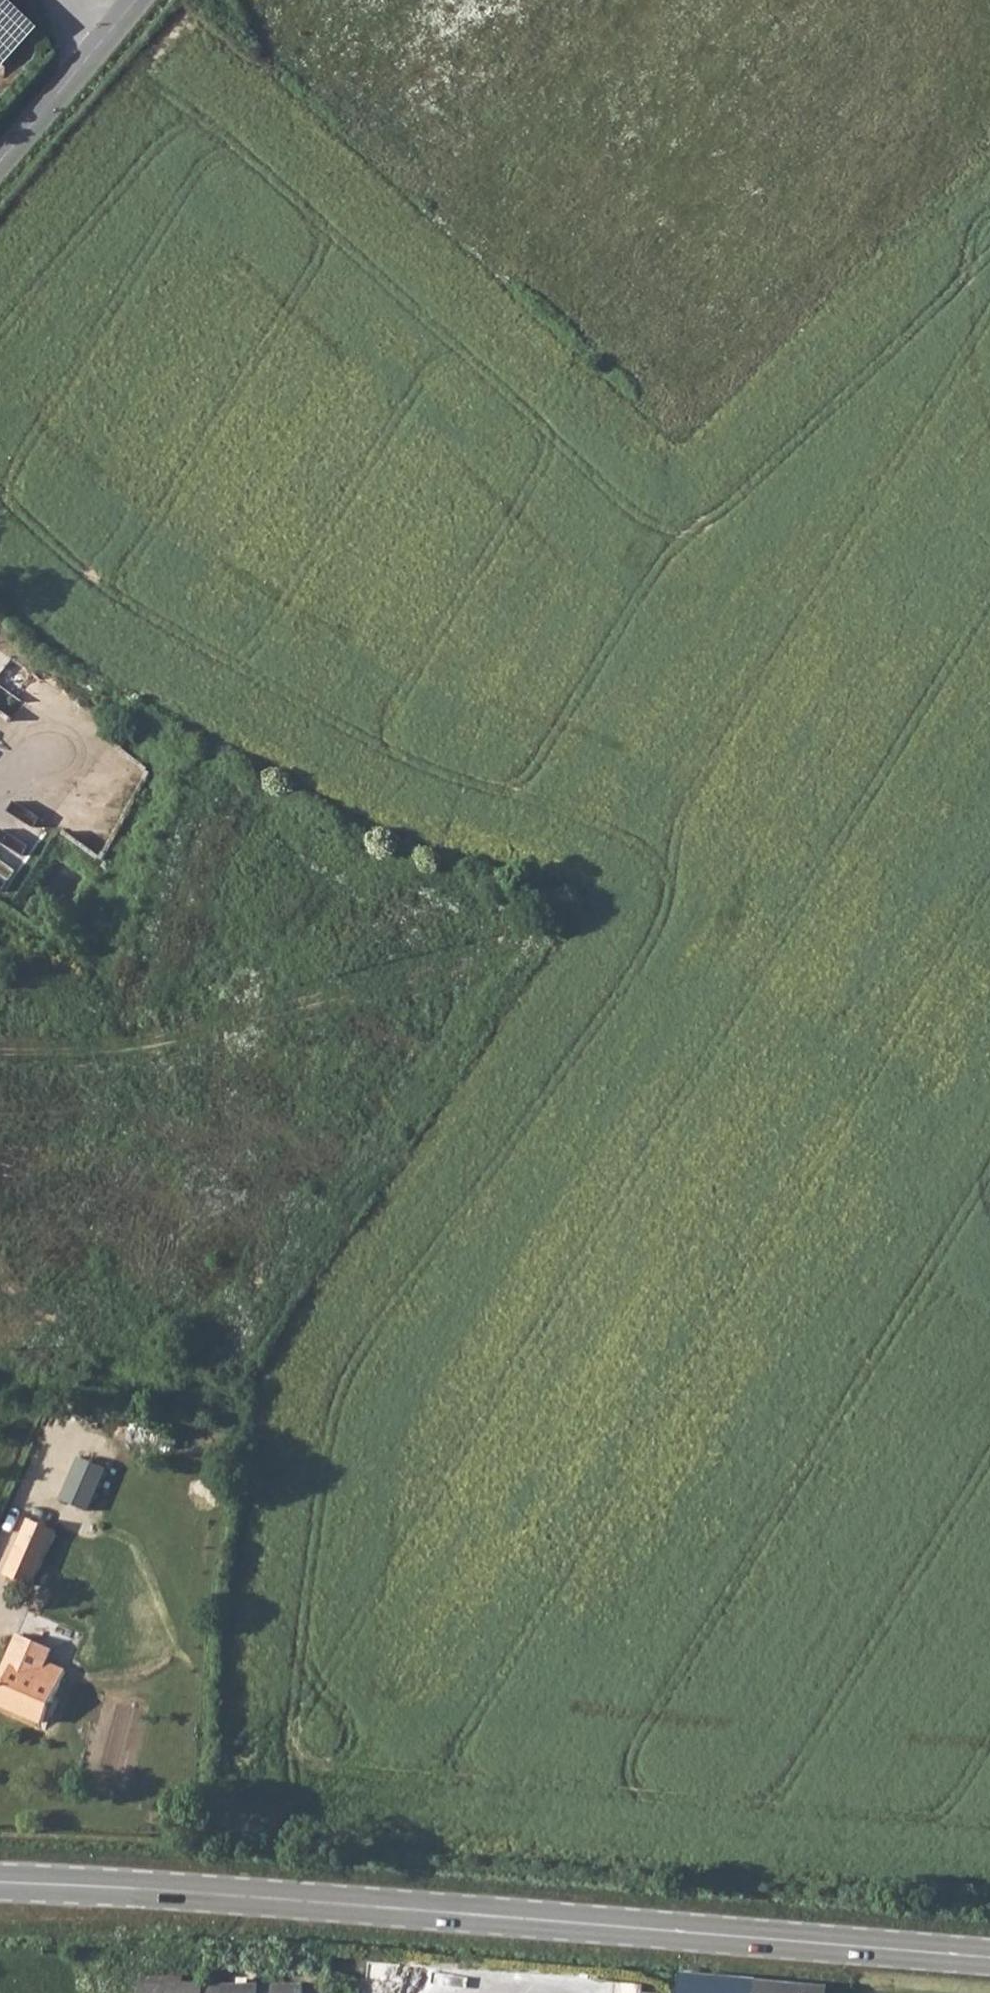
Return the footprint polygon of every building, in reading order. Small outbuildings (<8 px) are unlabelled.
[(79,1456),(65,1500),(95,1510),(109,1465),(79,1456)] [(5,1580),(33,1591),(55,1535),(27,1524),(5,1580)] [(0,1702),(0,1708),(43,1726),(58,1690),(64,1671),(24,1657),(17,1670),(12,1668),(0,1702)] [(259,1984),(259,1992),(326,1992),(323,1967),(303,1967),(303,1985),(259,1984)] [(674,1973),(674,1978),(679,1978),(677,1992),(829,1992),(830,1986),(821,1986),(674,1973)] [(259,1984),(181,1985),(181,1981),(144,1981),(144,1986),(142,1986),(142,1992),(259,1992),(259,1984)]
